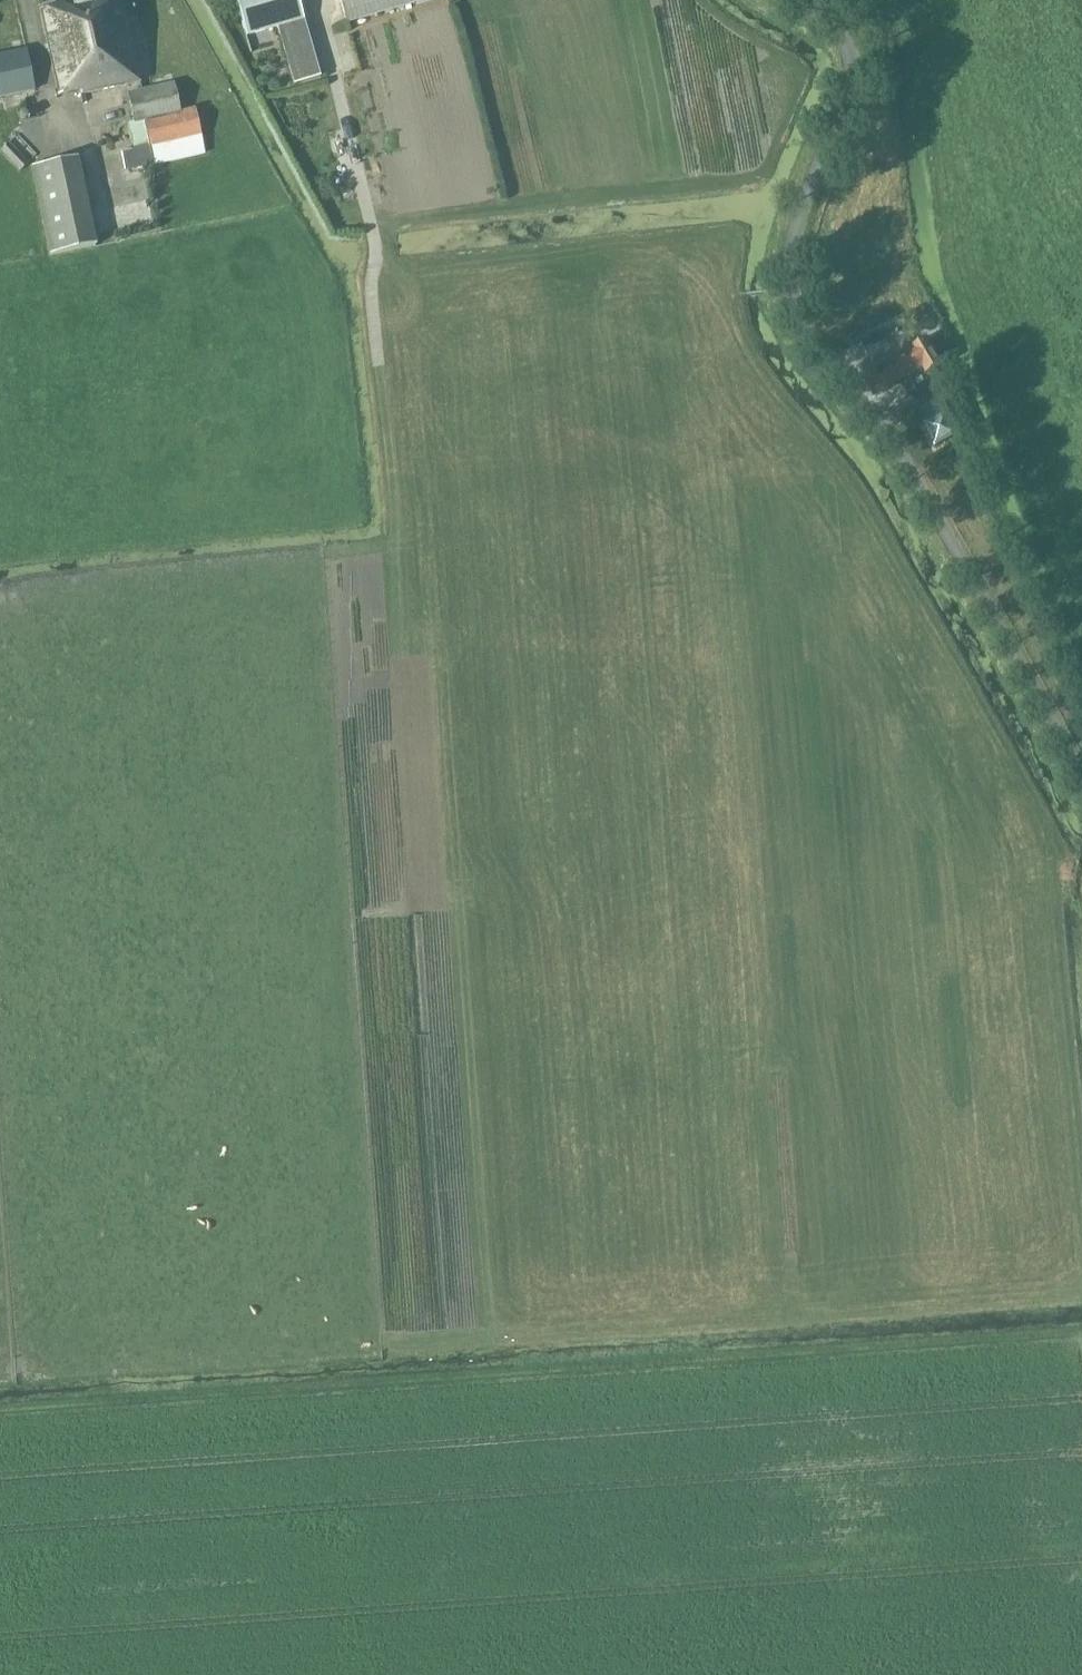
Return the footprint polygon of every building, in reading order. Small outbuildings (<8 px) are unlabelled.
[(136,22),(131,0),(86,0),(40,9),(57,95),(77,91),(79,95),(138,83),(126,24),(136,22)] [(249,32),(281,22),(299,81),(325,73),(302,0),(240,0),(249,32)] [(424,0),(339,0),(346,23),(424,0)] [(31,90),(23,50),(0,54),(0,97),(31,90)] [(174,84),(127,94),(133,122),(180,112),(174,84)] [(133,149),(120,152),(124,171),(153,165),(205,154),(195,109),(180,112),(133,122),(127,124),(133,149)] [(23,153),(38,142),(23,123),(9,134),(23,153)] [(0,150),(19,169),(28,161),(9,142),(0,150)] [(96,245),(77,156),(30,167),(49,255),(96,245)] [(926,340),(911,349),(922,368),(924,372),(939,363),(926,340)] [(911,349),(870,374),(881,392),(922,368),(911,349)] [(873,397),(881,392),(870,374),(862,378),(873,397)] [(936,446),(957,435),(946,414),(925,425),(936,446)]
